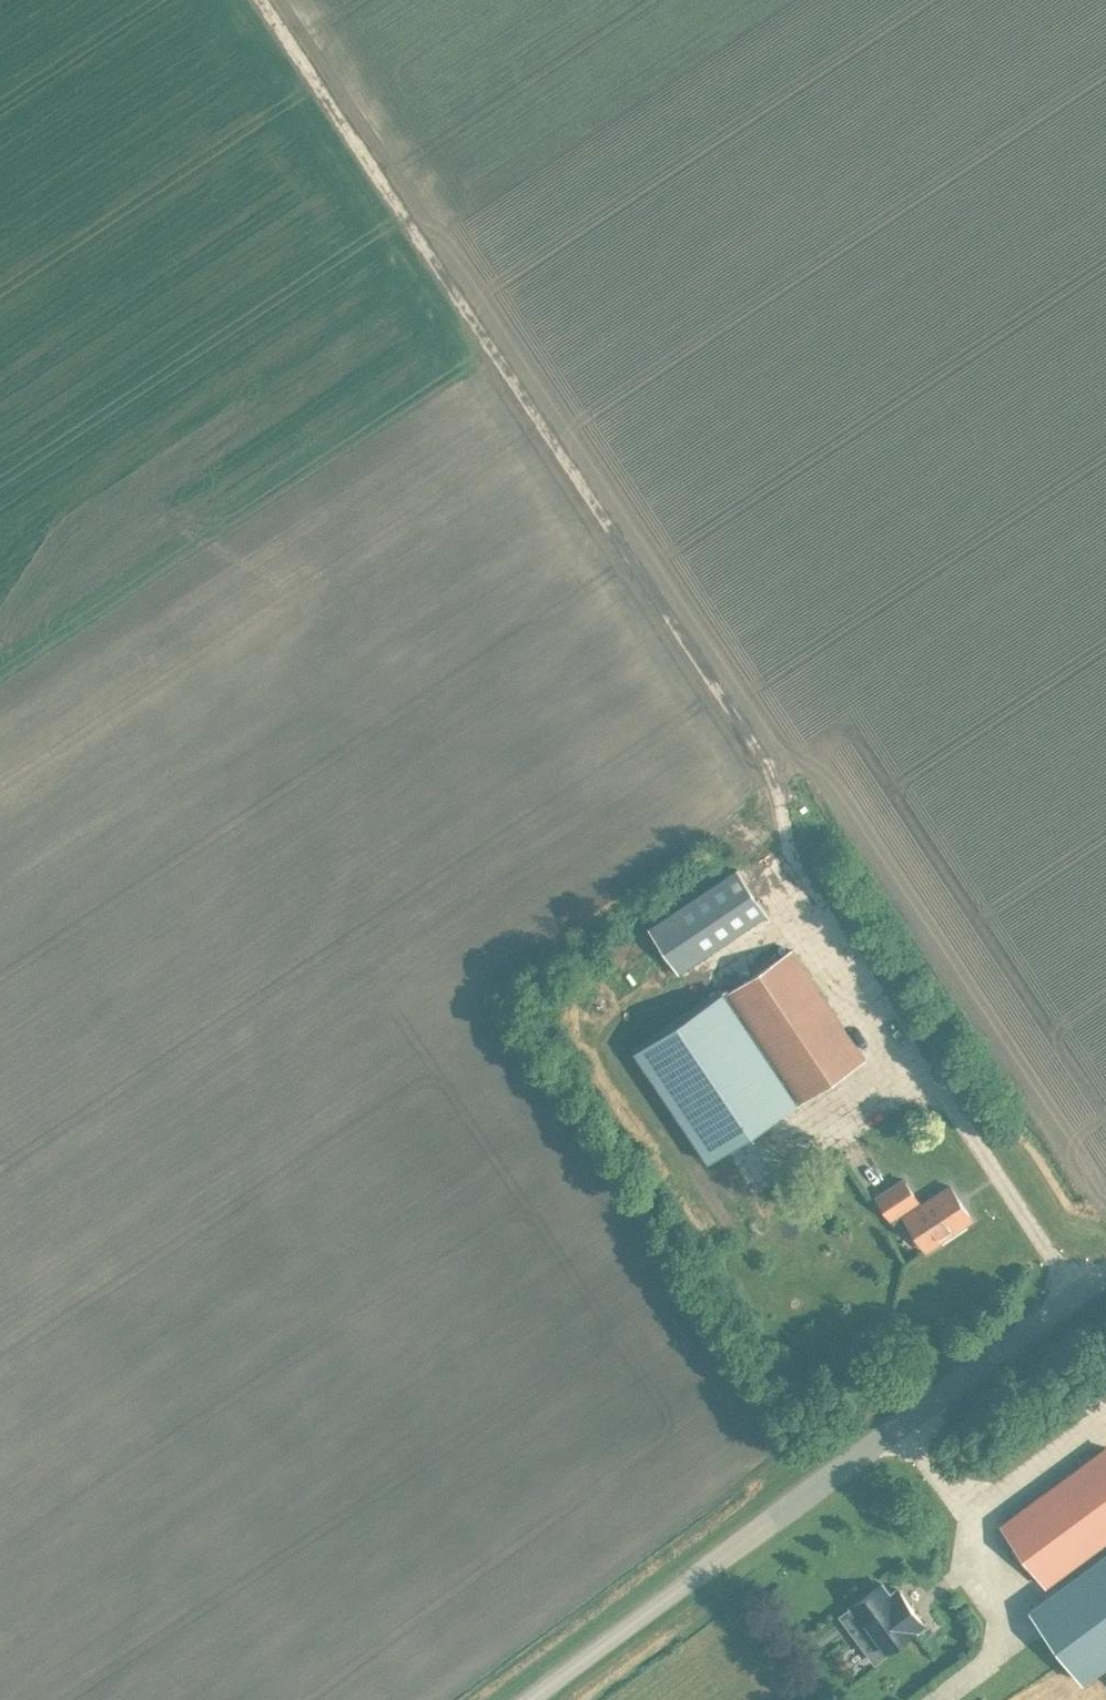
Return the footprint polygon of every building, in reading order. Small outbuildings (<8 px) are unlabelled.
[(677,972),(766,913),(736,869),(648,928),(677,972)] [(791,950),(729,992),(728,992),(800,1100),(864,1058),(791,950)] [(729,992),(727,989),(634,1051),(709,1162),(800,1100),(728,992),(729,992)] [(926,1249),(971,1219),(949,1185),(919,1205),(902,1179),(876,1196),(891,1218),(901,1212),(926,1249)] [(1074,1469),(1000,1524),(1046,1585),(1105,1541),(1105,1448),(1105,1447),(1074,1469)] [(1030,1609),(1083,1681),(1105,1664),(1105,1553),(1030,1609)] [(851,1608),(841,1616),(854,1633),(864,1626),(884,1653),(924,1624),(898,1589),(890,1595),(881,1583),(849,1606),(851,1608)]
